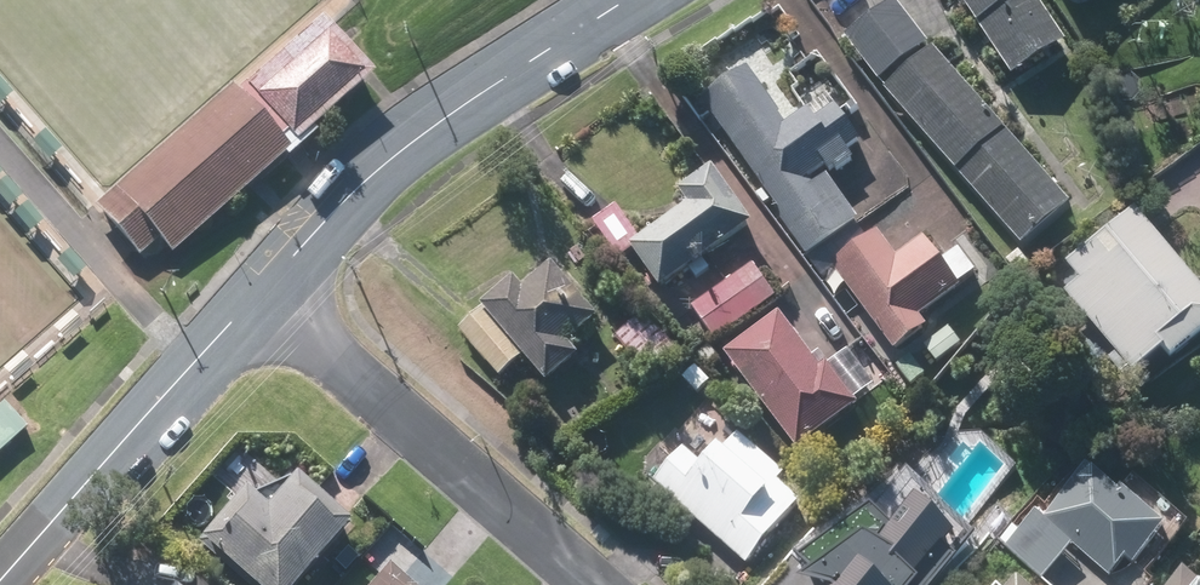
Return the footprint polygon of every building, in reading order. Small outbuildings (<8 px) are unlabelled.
[(843,35),(1023,246),(1073,204),(899,0),(884,0),(843,35)] [(1041,0),(961,0),(1012,76),(1067,40),(1041,0)] [(376,66),(324,9),(97,213),(141,262),(158,246),(171,260),(318,128),(313,123),(376,66)] [(859,219),(829,178),(855,159),(848,150),(863,139),(828,91),(788,121),(747,67),(696,104),(808,257),(859,219)] [(618,204),(594,222),(622,260),(635,251),(664,288),(753,218),(712,166),(682,189),(691,201),(643,238),(618,204)] [(1063,292),(1106,342),(1110,338),(1140,372),(1166,349),(1173,357),(1199,334),(1199,281),(1135,205),(1066,264),(1078,278),(1063,292)] [(942,259),(925,237),(898,258),(876,230),(868,236),(859,225),(814,259),(827,276),(835,270),(897,350),(927,326),(920,317),(978,273),(957,247),(942,259)] [(525,356),(549,382),(585,349),(575,337),(600,315),(552,261),(523,286),(513,274),(481,303),(492,314),(466,338),(501,377),(525,356)] [(779,295),(755,261),(690,308),(714,342),(779,295)] [(673,341),(648,311),(617,337),(642,367),(673,341)] [(812,359),(776,311),(723,350),(796,448),(858,402),(821,352),(812,359)] [(0,405),(0,455),(29,428),(4,401),(0,405)] [(704,401),(642,469),(746,564),(808,495),(704,401)] [(1039,513),(1006,546),(1040,580),(1076,545),(1107,576),(1127,557),(1135,564),(1171,529),(1143,501),(1134,510),(1092,469),(1066,495),(1071,500),(1049,522),(1039,513)] [(199,537),(253,584),(298,584),(352,523),(295,474),(267,506),(244,486),(199,537)] [(964,555),(948,543),(956,530),(917,499),(895,526),(873,508),(799,551),(818,566),(804,576),(827,584),(936,584),(964,555)] [(386,567),(368,584),(405,584),(386,567)] [(1186,584),(1199,584),(1199,579),(1187,577),(1186,584)]
